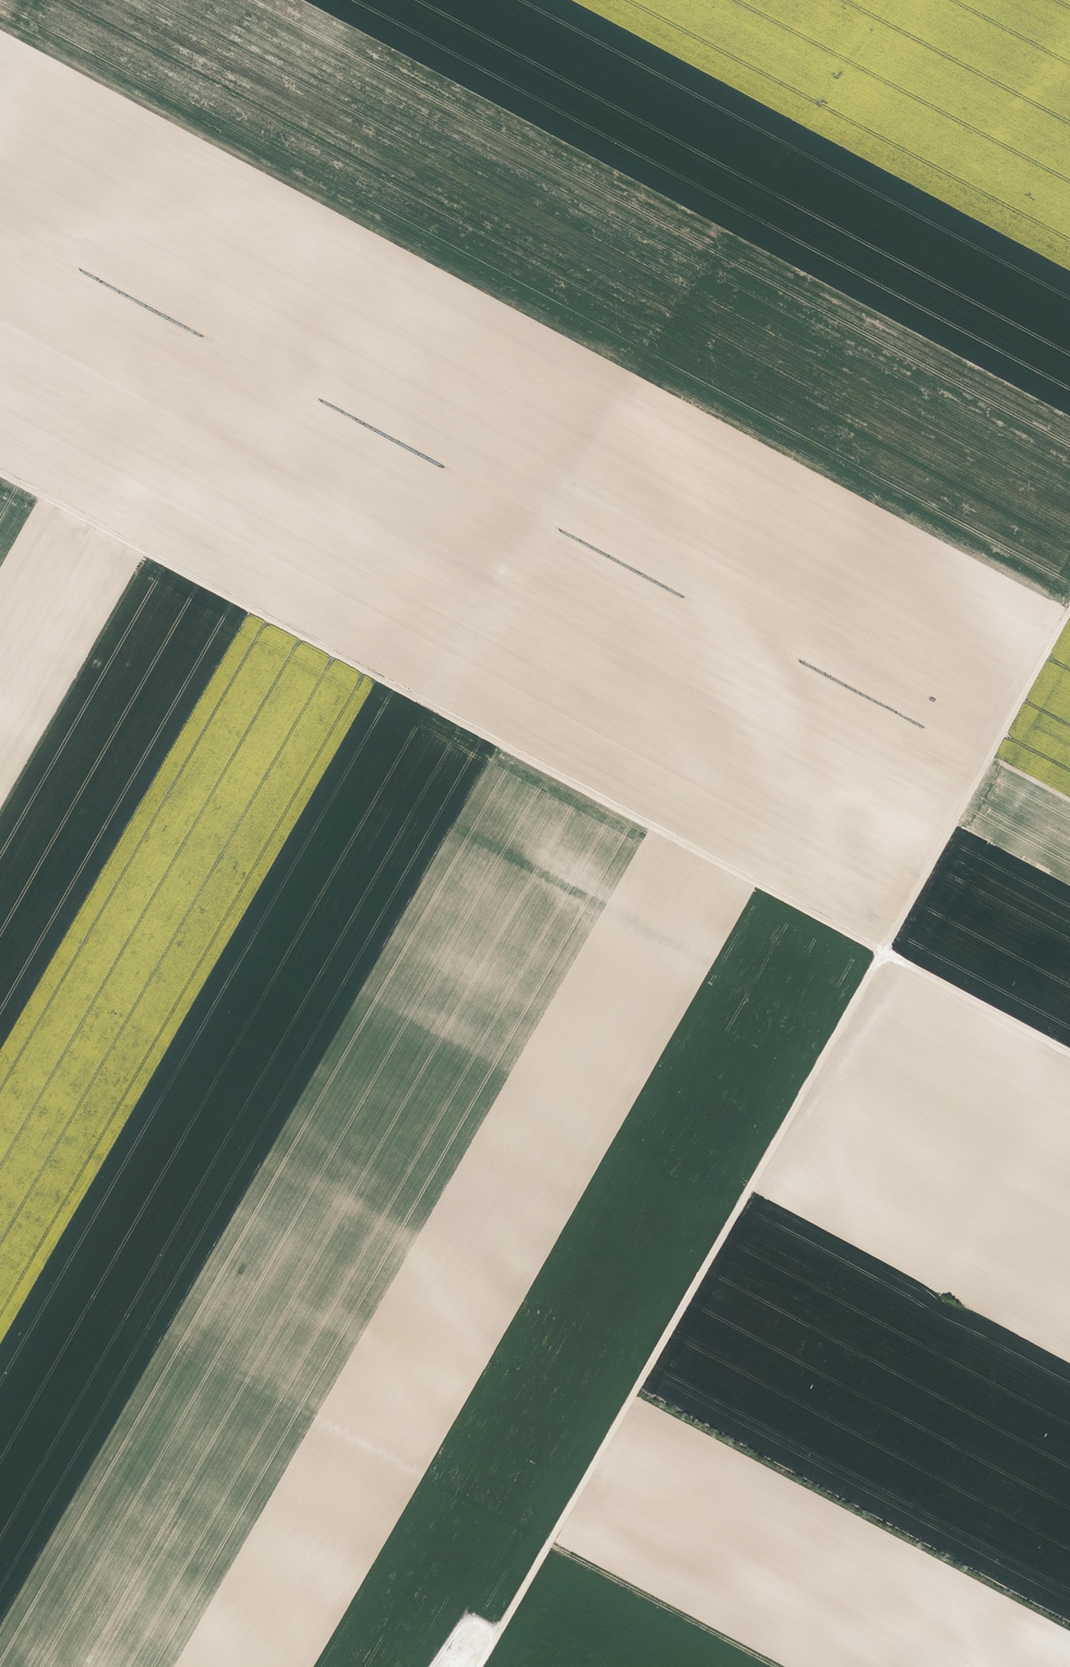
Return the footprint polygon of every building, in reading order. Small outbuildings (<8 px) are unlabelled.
[(1068,1325),(1034,1325),(1034,1334),(1051,1334),(1051,1333),(1064,1333),(1064,1331),(1068,1331),(1068,1325)]
